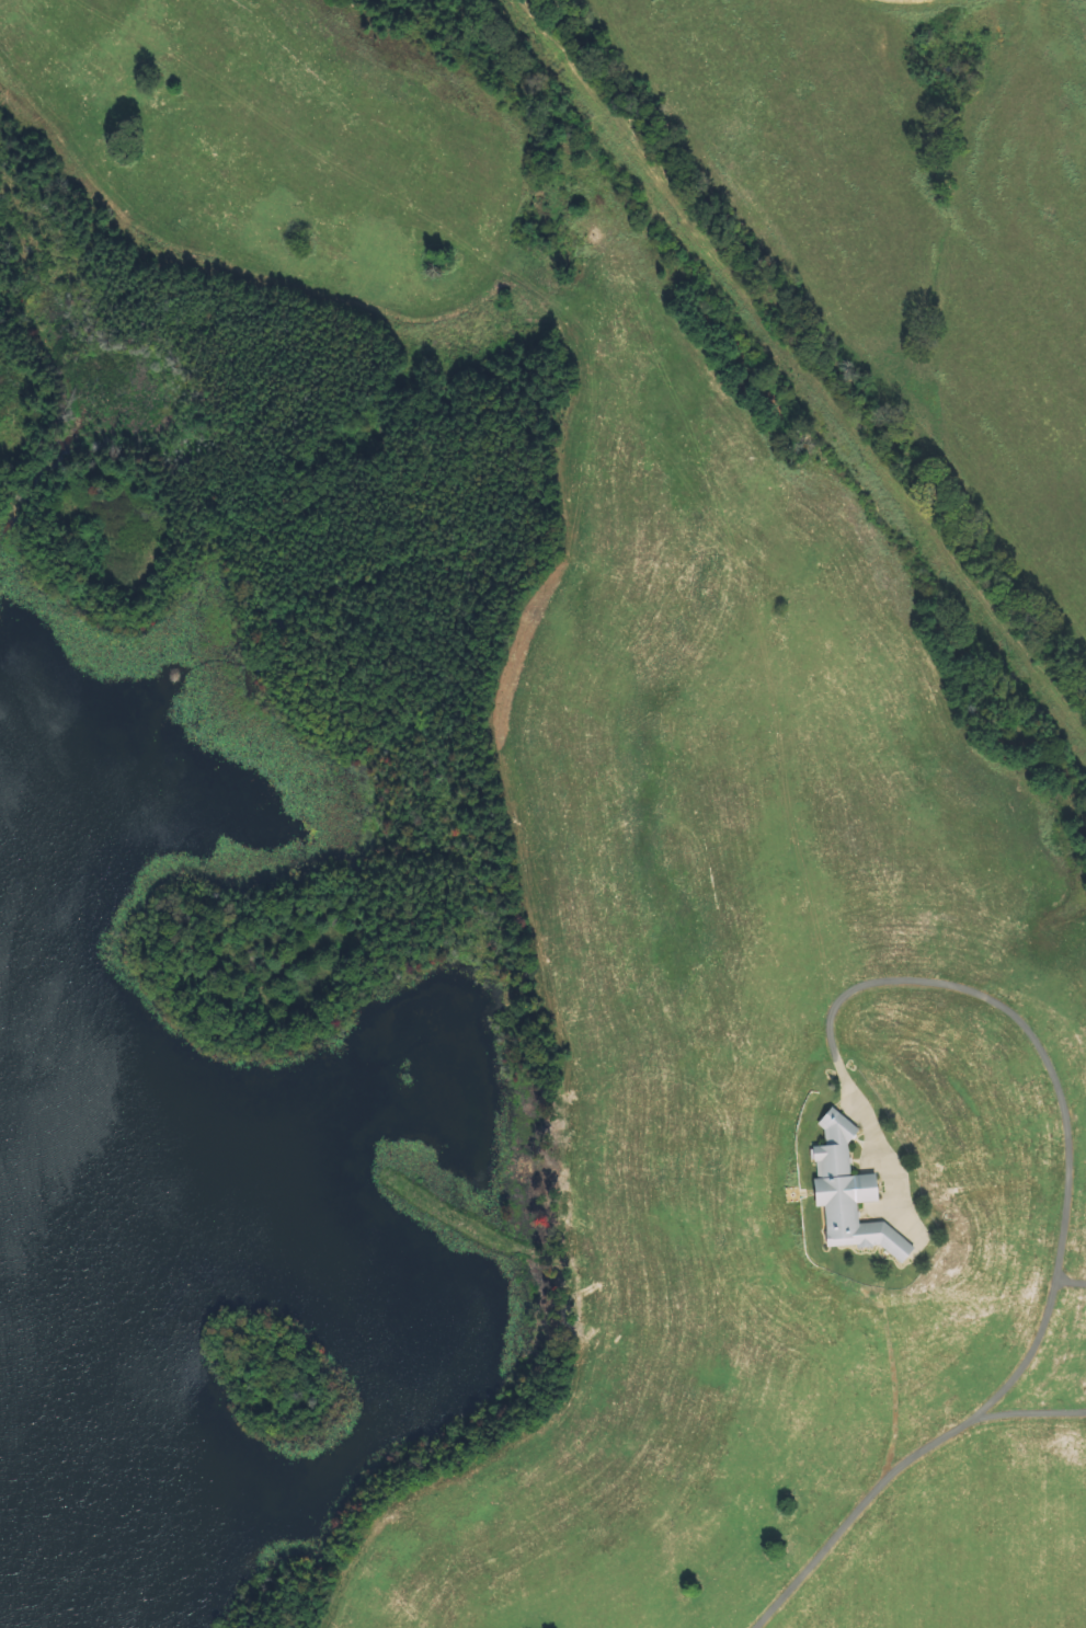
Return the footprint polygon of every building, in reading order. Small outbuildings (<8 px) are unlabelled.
[(829,1247),(859,1246),(861,1247),(881,1246),(904,1264),(917,1248),(885,1223),(861,1224),(860,1203),(878,1202),(881,1199),(880,1174),(852,1176),(851,1143),(862,1130),(833,1108),(820,1125),(826,1131),(827,1147),(816,1147),(818,1180),(818,1179),(819,1203),(827,1209),(829,1247)]
